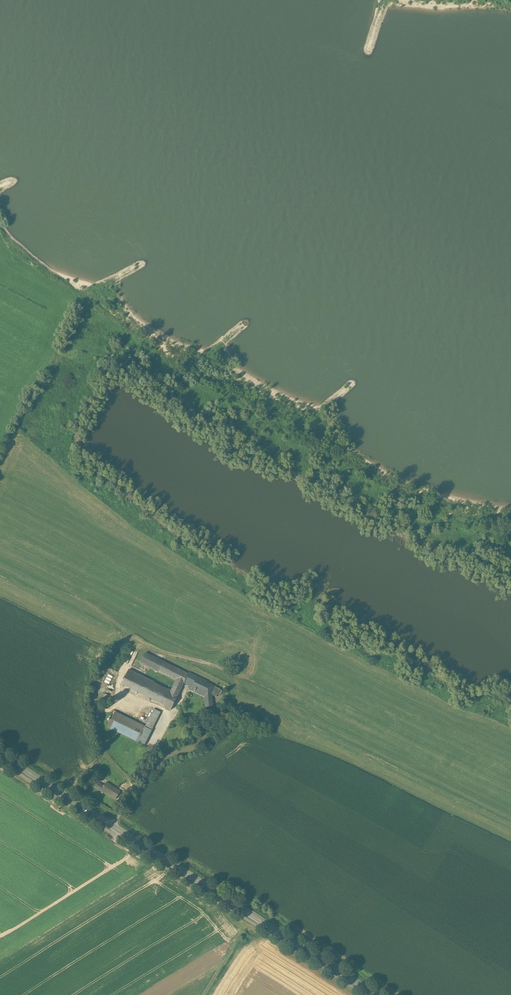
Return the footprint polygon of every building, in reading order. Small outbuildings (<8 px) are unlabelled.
[(163,663),(145,654),(140,663),(158,672),(163,663)] [(188,675),(163,663),(158,672),(176,681),(183,685),(184,683),(188,676),(188,675)] [(119,671),(106,665),(104,669),(117,675),(119,671)] [(170,692),(153,683),(154,682),(128,670),(121,684),(164,705),(170,692)] [(220,690),(206,683),(207,682),(203,680),(202,681),(196,678),(195,680),(188,676),(184,683),(195,689),(194,691),(198,693),(201,692),(204,695),(205,707),(213,706),(212,696),(216,698),(220,690)] [(183,685),(176,681),(170,692),(164,705),(163,707),(170,710),(183,685)] [(154,709),(145,727),(152,731),(161,713),(154,709)] [(145,727),(115,712),(112,717),(110,722),(107,727),(138,742),(145,727)] [(152,731),(145,727),(138,742),(145,745),(152,731)] [(121,792),(107,782),(105,785),(104,784),(104,785),(98,782),(95,787),(101,791),(102,789),(105,791),(104,792),(116,799),(121,792)]
